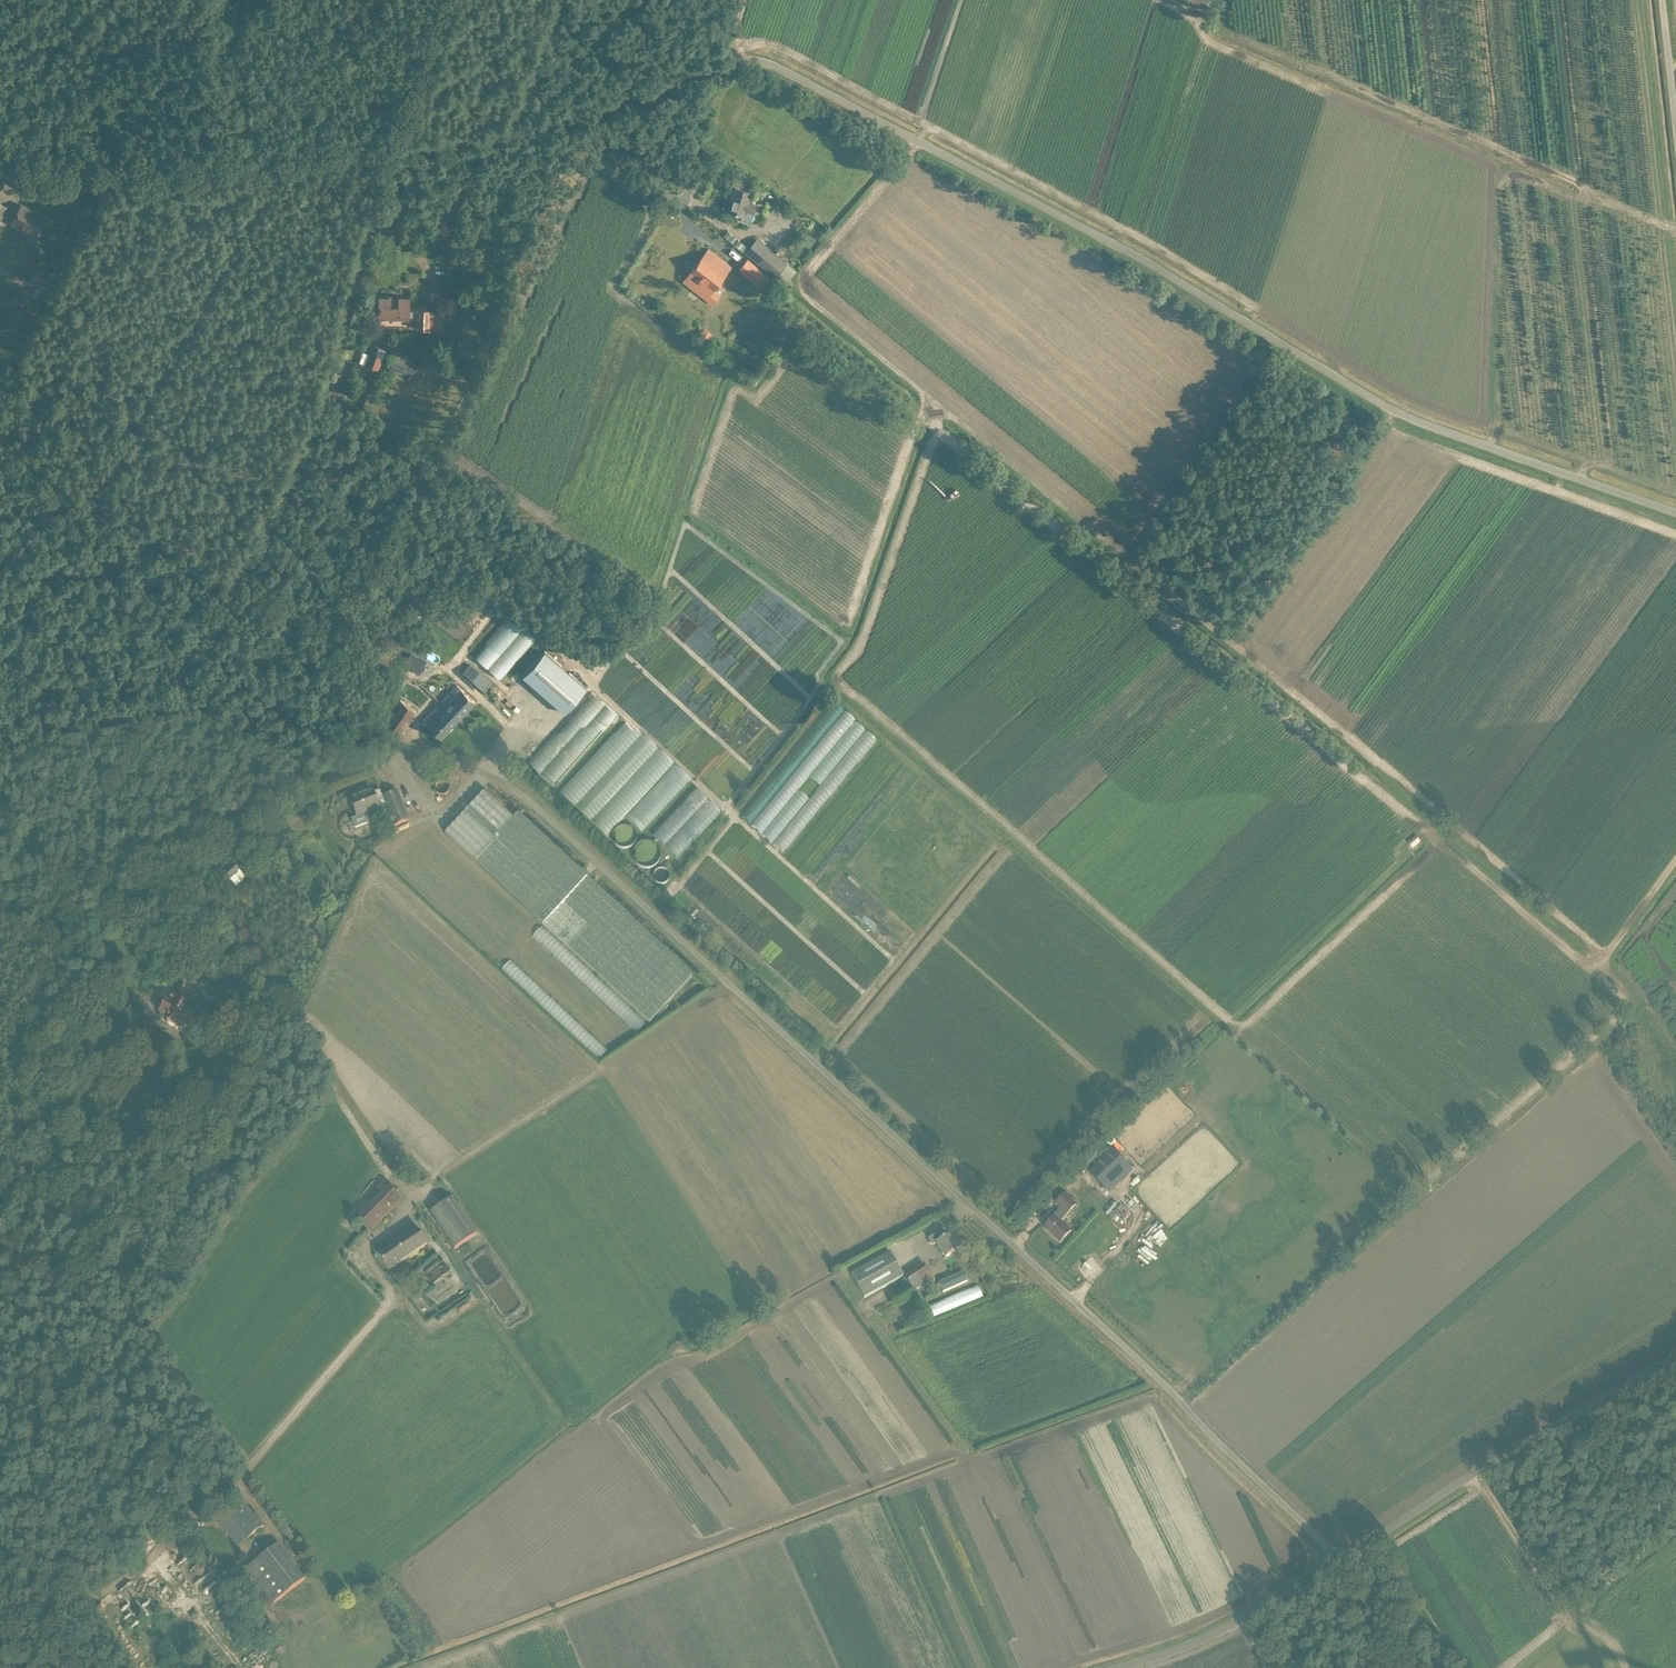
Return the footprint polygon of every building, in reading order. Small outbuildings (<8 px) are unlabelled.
[(49,138),(54,125),(46,121),(41,135),(49,138)] [(728,210),(739,213),(742,214),(740,220),(750,223),(752,217),(752,218),(756,204),(748,202),(751,192),(735,187),(728,210)] [(37,235),(41,227),(47,218),(38,213),(37,214),(20,205),(15,215),(12,221),(37,235)] [(820,244),(826,231),(818,227),(812,241),(820,244)] [(787,262),(757,238),(756,237),(745,252),(775,277),(787,262)] [(731,265),(717,255),(708,248),(683,281),(713,304),(720,294),(713,288),(731,265)] [(748,258),(739,269),(752,280),(757,275),(765,281),(769,276),(761,269),(760,268),(748,258)] [(410,296),(390,296),(379,296),(379,317),(409,317),(409,316),(417,316),(417,327),(443,327),(443,309),(417,309),(417,310),(410,310),(410,296)] [(704,328),(700,334),(701,335),(706,339),(706,338),(709,340),(712,336),(709,334),(710,333),(704,328)] [(701,335),(696,342),(703,348),(708,341),(706,339),(701,335)] [(386,347),(383,346),(373,343),(365,364),(378,369),(386,347)] [(412,382),(421,359),(394,349),(386,372),(412,382)] [(523,660),(540,639),(514,618),(479,661),(506,683),(524,661),(523,660)] [(534,662),(523,675),(565,712),(576,698),(586,687),(545,650),(534,662)] [(410,651),(403,665),(415,671),(423,658),(410,651)] [(471,662),(461,673),(473,683),(482,673),(471,662)] [(445,705),(428,724),(441,737),(449,729),(474,702),(460,689),(450,700),(446,696),(440,701),(445,705)] [(679,767),(623,719),(624,718),(595,692),(532,765),(561,791),(560,792),(622,846),(635,830),(638,832),(677,787),(668,779),(679,767)] [(387,703),(376,721),(383,726),(379,732),(388,738),(393,732),(399,736),(416,710),(393,694),(387,703)] [(435,789),(435,790),(435,791),(435,792),(436,793),(436,794),(438,795),(441,796),(443,796),(444,796),(446,795),(447,794),(447,793),(448,793),(448,791),(449,791),(449,788),(448,786),(447,785),(447,784),(446,784),(445,783),(443,783),(442,782),(441,782),(441,783),(440,783),(438,783),(438,784),(437,784),(436,785),(436,786),(435,786),(435,787),(435,788),(435,789)] [(397,791),(382,797),(394,826),(409,820),(397,791)] [(700,791),(656,838),(682,862),(726,816),(700,791)] [(423,792),(416,795),(424,812),(430,809),(423,792)] [(351,802),(355,812),(357,818),(351,820),(354,829),(369,823),(365,815),(373,811),(379,809),(372,793),(351,802)] [(649,1023),(693,976),(518,814),(513,819),(484,793),(445,835),(649,1023)] [(673,806),(679,812),(684,807),(678,801),(673,806)] [(1415,839),(1408,845),(1412,850),(1419,843),(1415,839)] [(224,874),(230,881),(239,871),(233,865),(224,874)] [(669,878),(669,877),(669,875),(668,874),(668,873),(668,872),(666,871),(665,870),(663,869),(660,869),(657,870),(657,871),(656,871),(655,872),(655,873),(654,874),(654,875),(653,876),(654,877),(654,878),(654,879),(654,880),(655,881),(656,883),(657,883),(660,884),(661,884),(661,885),(662,884),(663,884),(665,883),(666,883),(668,881),(668,880),(669,878)] [(203,894),(211,887),(206,882),(204,881),(197,888),(203,894)] [(165,1004),(162,1002),(161,1002),(159,1003),(158,1003),(157,1004),(156,1005),(156,1006),(156,1008),(157,1009),(157,1010),(158,1010),(161,1012),(160,1014),(169,1020),(167,1023),(176,1029),(178,1025),(196,1035),(206,1017),(196,1012),(195,1014),(185,1008),(186,1006),(181,1003),(188,991),(178,985),(169,1003),(167,1001),(165,1004)] [(821,1019),(814,1025),(824,1039),(832,1034),(821,1019)] [(230,1090),(231,1090),(236,1072),(225,1068),(219,1088),(230,1090)] [(1102,1141),(1082,1164),(1099,1180),(1120,1157),(1102,1141)] [(358,1217),(368,1228),(372,1232),(395,1207),(390,1202),(396,1195),(383,1183),(377,1189),(381,1194),(358,1217)] [(1102,1190),(1089,1204),(1100,1214),(1112,1200),(1102,1190)] [(1044,1229),(1060,1244),(1072,1231),(1062,1222),(1077,1206),(1065,1195),(1056,1205),(1062,1210),(1044,1229)] [(451,1197),(450,1198),(429,1212),(453,1249),(475,1234),(473,1231),(451,1197)] [(404,1229),(408,1234),(386,1249),(382,1242),(373,1248),(387,1271),(426,1245),(413,1224),(404,1229)] [(945,1258),(947,1257),(957,1251),(944,1229),(935,1235),(928,1239),(932,1245),(936,1243),(945,1258)] [(850,1275),(864,1299),(903,1277),(889,1253),(850,1275)] [(910,1287),(913,1292),(932,1279),(923,1264),(903,1277),(904,1278),(901,1280),(907,1289),(910,1287)] [(427,1277),(433,1285),(445,1276),(439,1268),(427,1277)] [(943,1293),(967,1282),(963,1273),(939,1284),(943,1293)] [(935,1307),(940,1319),(987,1300),(982,1288),(935,1307)] [(253,1518),(243,1505),(230,1515),(240,1528),(236,1531),(245,1542),(264,1527),(255,1516),(253,1518)] [(272,1605),(283,1596),(305,1580),(277,1545),(256,1561),(245,1569),(272,1605)] [(183,1564),(187,1572),(202,1564),(198,1557),(183,1564)] [(200,1617),(194,1619),(199,1634),(205,1632),(200,1617)]
